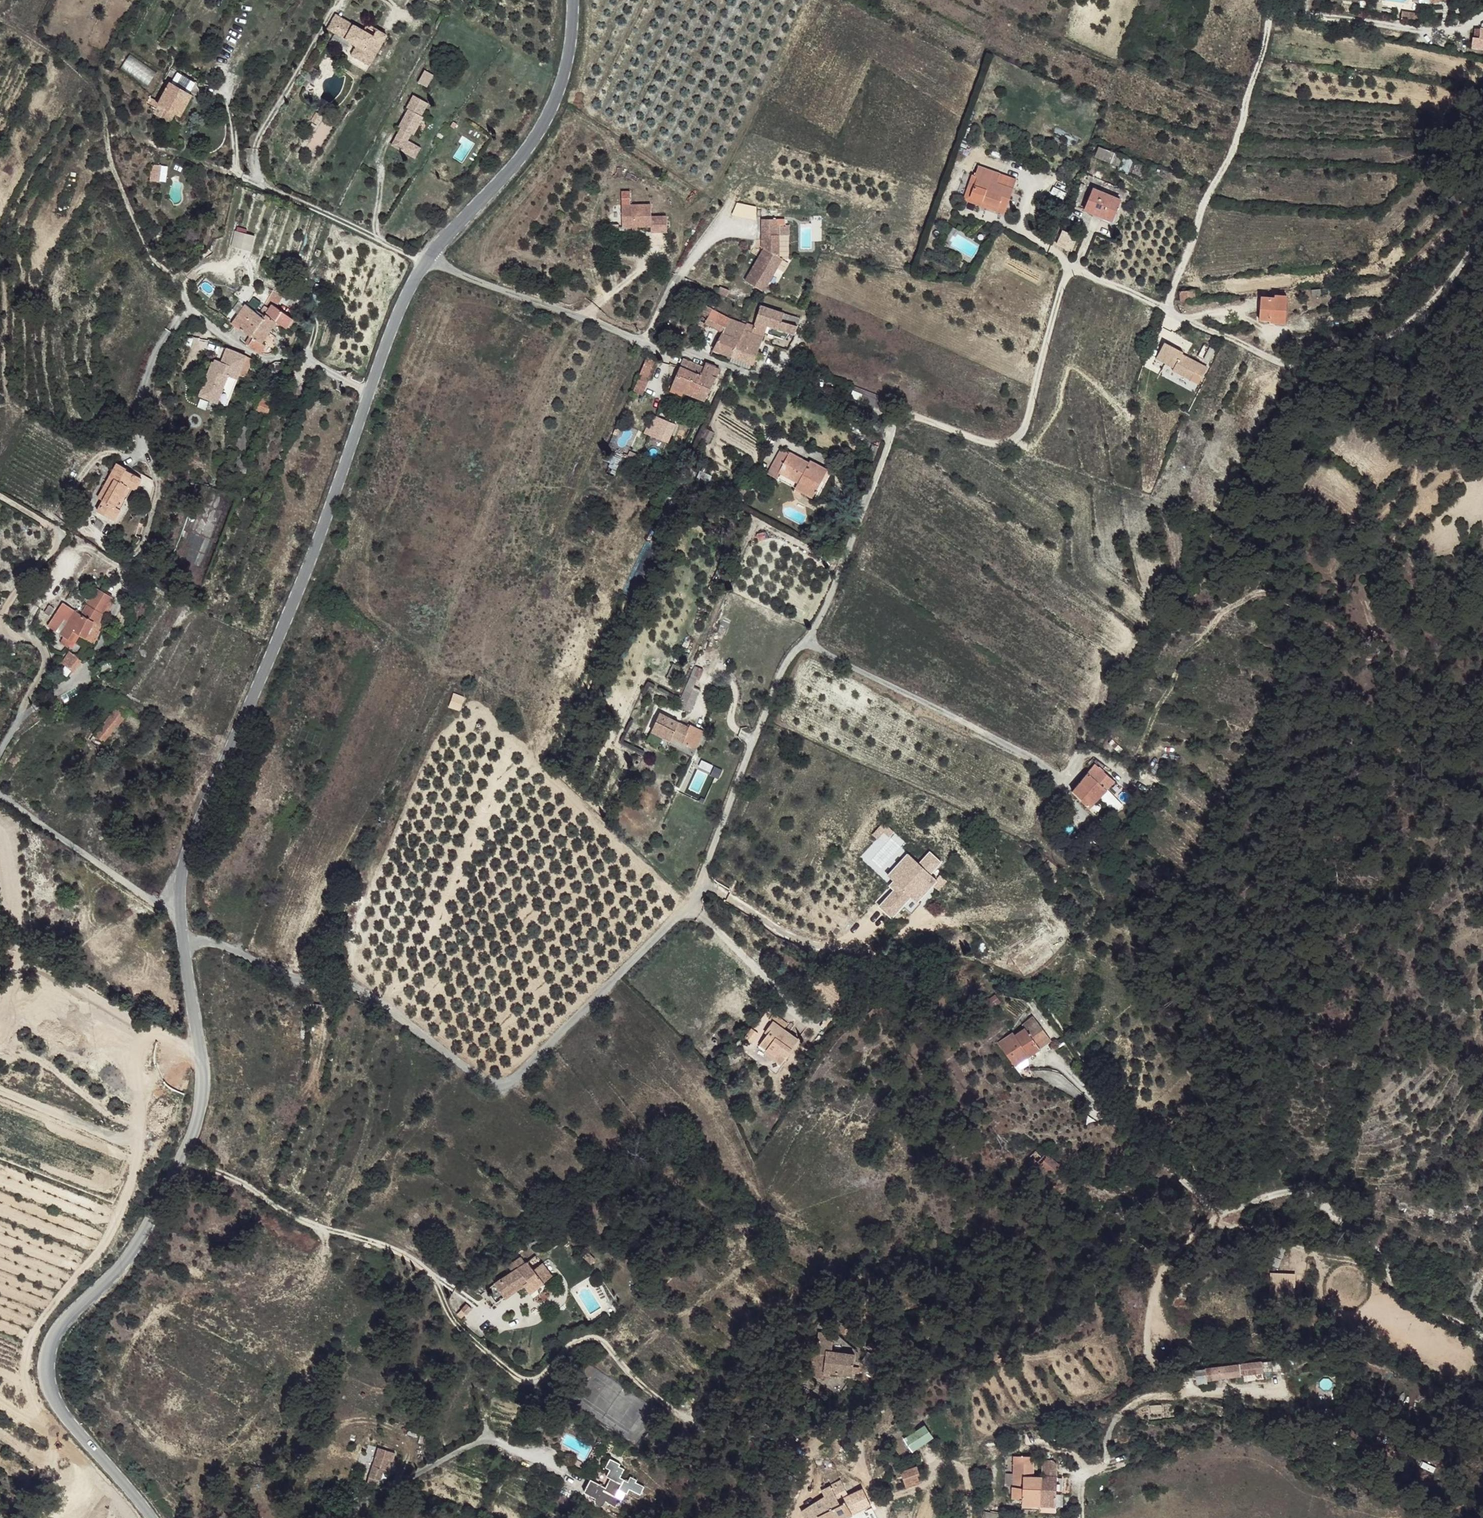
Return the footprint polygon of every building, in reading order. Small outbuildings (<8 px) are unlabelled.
[(1419,13),(1403,11),(1401,19),(1418,22),(1419,13)] [(386,33),(377,28),(373,34),(365,30),(335,13),(327,27),(334,31),(339,23),(346,27),(345,29),(349,31),(355,34),(351,41),(357,44),(351,53),(370,63),(386,33)] [(346,27),(339,23),(334,31),(351,41),(355,34),(349,31),(345,29),(346,27)] [(368,23),(365,30),(373,34),(377,28),(368,23)] [(1472,49),(1482,51),(1482,30),(1481,32),(1480,39),(1476,39),(1473,39),(1472,49)] [(370,63),(351,53),(348,59),(366,69),(370,63)] [(197,82),(176,71),(154,113),(171,122),(175,113),(182,115),(192,94),(191,94),(197,82)] [(436,77),(427,72),(421,85),(430,89),(436,77)] [(413,112),(407,124),(409,125),(406,131),(398,150),(416,159),(420,149),(413,145),(417,137),(420,138),(428,120),(425,119),(431,106),(417,98),(410,111),(413,112)] [(313,118),(308,126),(313,129),(318,120),(313,118)] [(1100,146),(1096,154),(1118,164),(1122,154),(1100,146)] [(426,152),(420,149),(416,159),(422,162),(426,152)] [(973,162),(970,175),(972,176),(966,192),(983,198),(981,203),(993,207),(995,202),(1002,204),(1009,184),(993,178),(996,170),(973,162)] [(149,181),(165,183),(167,166),(151,164),(149,181)] [(967,175),(960,195),(981,203),(983,198),(966,192),(972,176),(970,175),(967,175)] [(1094,187),(1086,207),(1114,219),(1122,198),(1094,187)] [(648,203),(619,204),(620,227),(648,225),(649,231),(664,230),(664,214),(648,215),(648,203)] [(734,205),(734,215),(756,215),(756,204),(734,205)] [(786,211),(771,210),(770,232),(772,232),(772,239),(773,240),(786,249),(788,227),(785,227),(786,211)] [(251,252),(255,236),(234,231),(230,247),(251,252)] [(773,240),(772,239),(746,278),(763,289),(789,251),(786,249),(773,240)] [(1182,290),(1183,301),(1198,300),(1197,289),(1182,290)] [(1264,296),(1263,317),(1292,312),(1292,293),(1279,293),(1280,296),(1264,296)] [(761,301),(753,321),(764,325),(771,305),(761,301)] [(247,303),(233,323),(250,336),(246,342),(260,351),(265,344),(262,341),(277,321),(287,328),(293,319),(273,304),(263,315),(247,303)] [(771,305),(764,325),(767,326),(771,327),(789,334),(794,336),(796,326),(780,321),(784,311),(771,305)] [(703,323),(719,331),(727,317),(703,306),(700,312),(707,315),(703,323)] [(780,321),(796,326),(798,317),(784,311),(780,321)] [(727,317),(719,331),(722,332),(729,318),(727,317)] [(722,332),(712,349),(732,356),(744,323),(729,318),(722,332)] [(744,323),(732,356),(753,365),(767,326),(764,325),(753,321),(752,325),(745,322),(744,323)] [(771,327),(768,334),(784,340),(788,336),(789,334),(771,327)] [(1164,342),(1155,360),(1164,364),(1169,356),(1175,359),(1178,349),(1164,342)] [(1178,349),(1175,359),(1178,361),(1173,369),(1183,374),(1181,377),(1191,381),(1194,373),(1202,377),(1207,367),(1182,355),(1183,352),(1178,349)] [(236,359),(229,374),(237,378),(239,374),(244,376),(252,358),(239,353),(236,359)] [(656,360),(644,356),(637,375),(649,380),(656,360)] [(1169,356),(1164,364),(1173,369),(1175,359),(1169,356)] [(700,367),(681,359),(670,388),(704,401),(716,373),(713,371),(714,367),(703,364),(700,367)] [(1173,369),(1172,373),(1181,377),(1183,374),(1173,369)] [(852,387),(851,391),(861,395),(861,394),(875,399),(876,396),(852,387)] [(235,391),(234,398),(241,399),(242,392),(235,391)] [(258,407),(266,411),(270,402),(261,400),(258,407)] [(673,425),(654,417),(647,438),(659,441),(666,444),(673,425)] [(659,441),(647,438),(637,461),(650,466),(659,441)] [(821,467),(776,444),(763,469),(770,476),(775,470),(793,481),(790,486),(807,495),(821,467)] [(628,452),(625,460),(636,464),(639,455),(628,452)] [(94,512),(105,519),(118,466),(113,465),(95,496),(99,500),(94,512)] [(118,466),(105,519),(111,522),(128,491),(132,493),(139,482),(122,472),(124,470),(118,466)] [(58,607),(47,628),(64,638),(61,645),(70,649),(73,640),(76,633),(86,638),(94,624),(97,624),(106,605),(96,601),(90,611),(87,610),(83,616),(64,606),(62,608),(58,607)] [(74,655),(65,665),(70,669),(77,674),(86,665),(74,655)] [(699,668),(695,666),(691,677),(695,679),(699,668)] [(70,669),(65,674),(72,680),(77,674),(70,669)] [(695,679),(691,677),(686,687),(694,691),(699,682),(695,679)] [(694,691),(686,687),(677,712),(689,716),(699,693),(694,691)] [(461,701),(452,695),(447,709),(456,713),(461,701)] [(95,737),(101,741),(114,727),(118,729),(130,712),(122,707),(95,737)] [(689,727),(658,714),(650,733),(668,741),(670,737),(694,749),(702,729),(689,724),(689,727)] [(1111,744),(1104,738),(1099,743),(1107,749),(1111,744)] [(1111,778),(1094,762),(1080,777),(1068,791),(1085,807),(1111,778)] [(1080,777),(1070,770),(1059,783),(1068,791),(1080,777)] [(931,856),(926,851),(921,858),(925,862),(931,856)] [(925,862),(921,858),(878,904),(889,916),(907,895),(915,903),(931,881),(934,879),(925,870),(928,867),(925,862)] [(948,879),(940,873),(934,879),(931,881),(941,887),(948,879)] [(766,1016),(771,1021),(776,1016),(770,1011),(766,1016)] [(776,1016),(771,1021),(782,1029),(787,1023),(776,1016)] [(1047,1036),(1031,1017),(1022,1024),(1023,1028),(1017,1034),(1034,1054),(1041,1049),(1037,1043),(1047,1036)] [(782,1029),(771,1021),(763,1031),(764,1032),(756,1042),(773,1053),(776,1050),(783,1054),(795,1039),(782,1029)] [(747,1027),(739,1037),(747,1042),(754,1033),(747,1027)] [(764,1032),(763,1031),(751,1043),(777,1062),(783,1054),(776,1050),(773,1053),(756,1042),(764,1032)] [(1016,1070),(1034,1054),(1017,1034),(1015,1037),(1012,1035),(998,1047),(1016,1070)] [(1050,1040),(1047,1036),(1037,1043),(1041,1049),(1050,1040)] [(1482,1148),(1472,1144),(1468,1153),(1479,1160),(1482,1148)] [(1054,1148),(1032,1154),(1036,1164),(1047,1161),(1052,1179),(1066,1175),(1062,1157),(1057,1158),(1054,1148)] [(1278,1265),(1285,1244),(1274,1241),(1267,1262),(1278,1265)] [(484,1292),(479,1295),(490,1308),(521,1284),(529,1294),(550,1276),(534,1253),(524,1262),(521,1257),(506,1268),(509,1272),(492,1285),(488,1282),(480,1287),(484,1292)] [(1270,1296),(1294,1296),(1294,1271),(1270,1271),(1270,1296)] [(837,1317),(822,1317),(821,1336),(813,1336),(811,1364),(830,1364),(830,1355),(859,1355),(859,1334),(837,1334),(837,1317)] [(1274,1358),(1206,1366),(1208,1381),(1276,1374),(1274,1358)] [(923,1421),(902,1437),(911,1449),(932,1434),(923,1421)] [(387,1461),(371,1458),(367,1475),(376,1477),(378,1478),(380,1467),(386,1468),(387,1461)] [(615,1463),(606,1458),(601,1468),(605,1470),(616,1474),(619,1469),(614,1465),(615,1463)] [(1024,1462),(1013,1462),(1009,1496),(1019,1498),(1019,1502),(1040,1504),(1041,1477),(1029,1476),(1023,1475),(1024,1462)] [(1031,1463),(1024,1462),(1023,1475),(1029,1476),(1031,1463)] [(1057,1467),(1042,1466),(1041,1477),(1040,1504),(1056,1505),(1057,1467)] [(904,1487),(920,1482),(916,1467),(899,1471),(904,1487)] [(616,1474),(605,1470),(601,1476),(604,1479),(601,1487),(585,1479),(580,1494),(589,1499),(591,1505),(593,1507),(599,1507),(604,1503),(621,1478),(616,1474)] [(632,1479),(624,1474),(621,1478),(604,1503),(611,1506),(616,1498),(611,1495),(614,1490),(622,1494),(625,1489),(634,1493),(638,1486),(630,1483),(632,1479)] [(376,1477),(367,1475),(365,1482),(375,1484),(376,1477)] [(829,1485),(820,1488),(825,1497),(813,1502),(817,1510),(806,1514),(808,1517),(843,1517),(844,1517),(838,1503),(829,1485)] [(861,1493),(838,1503),(844,1517),(867,1506),(861,1493)]
